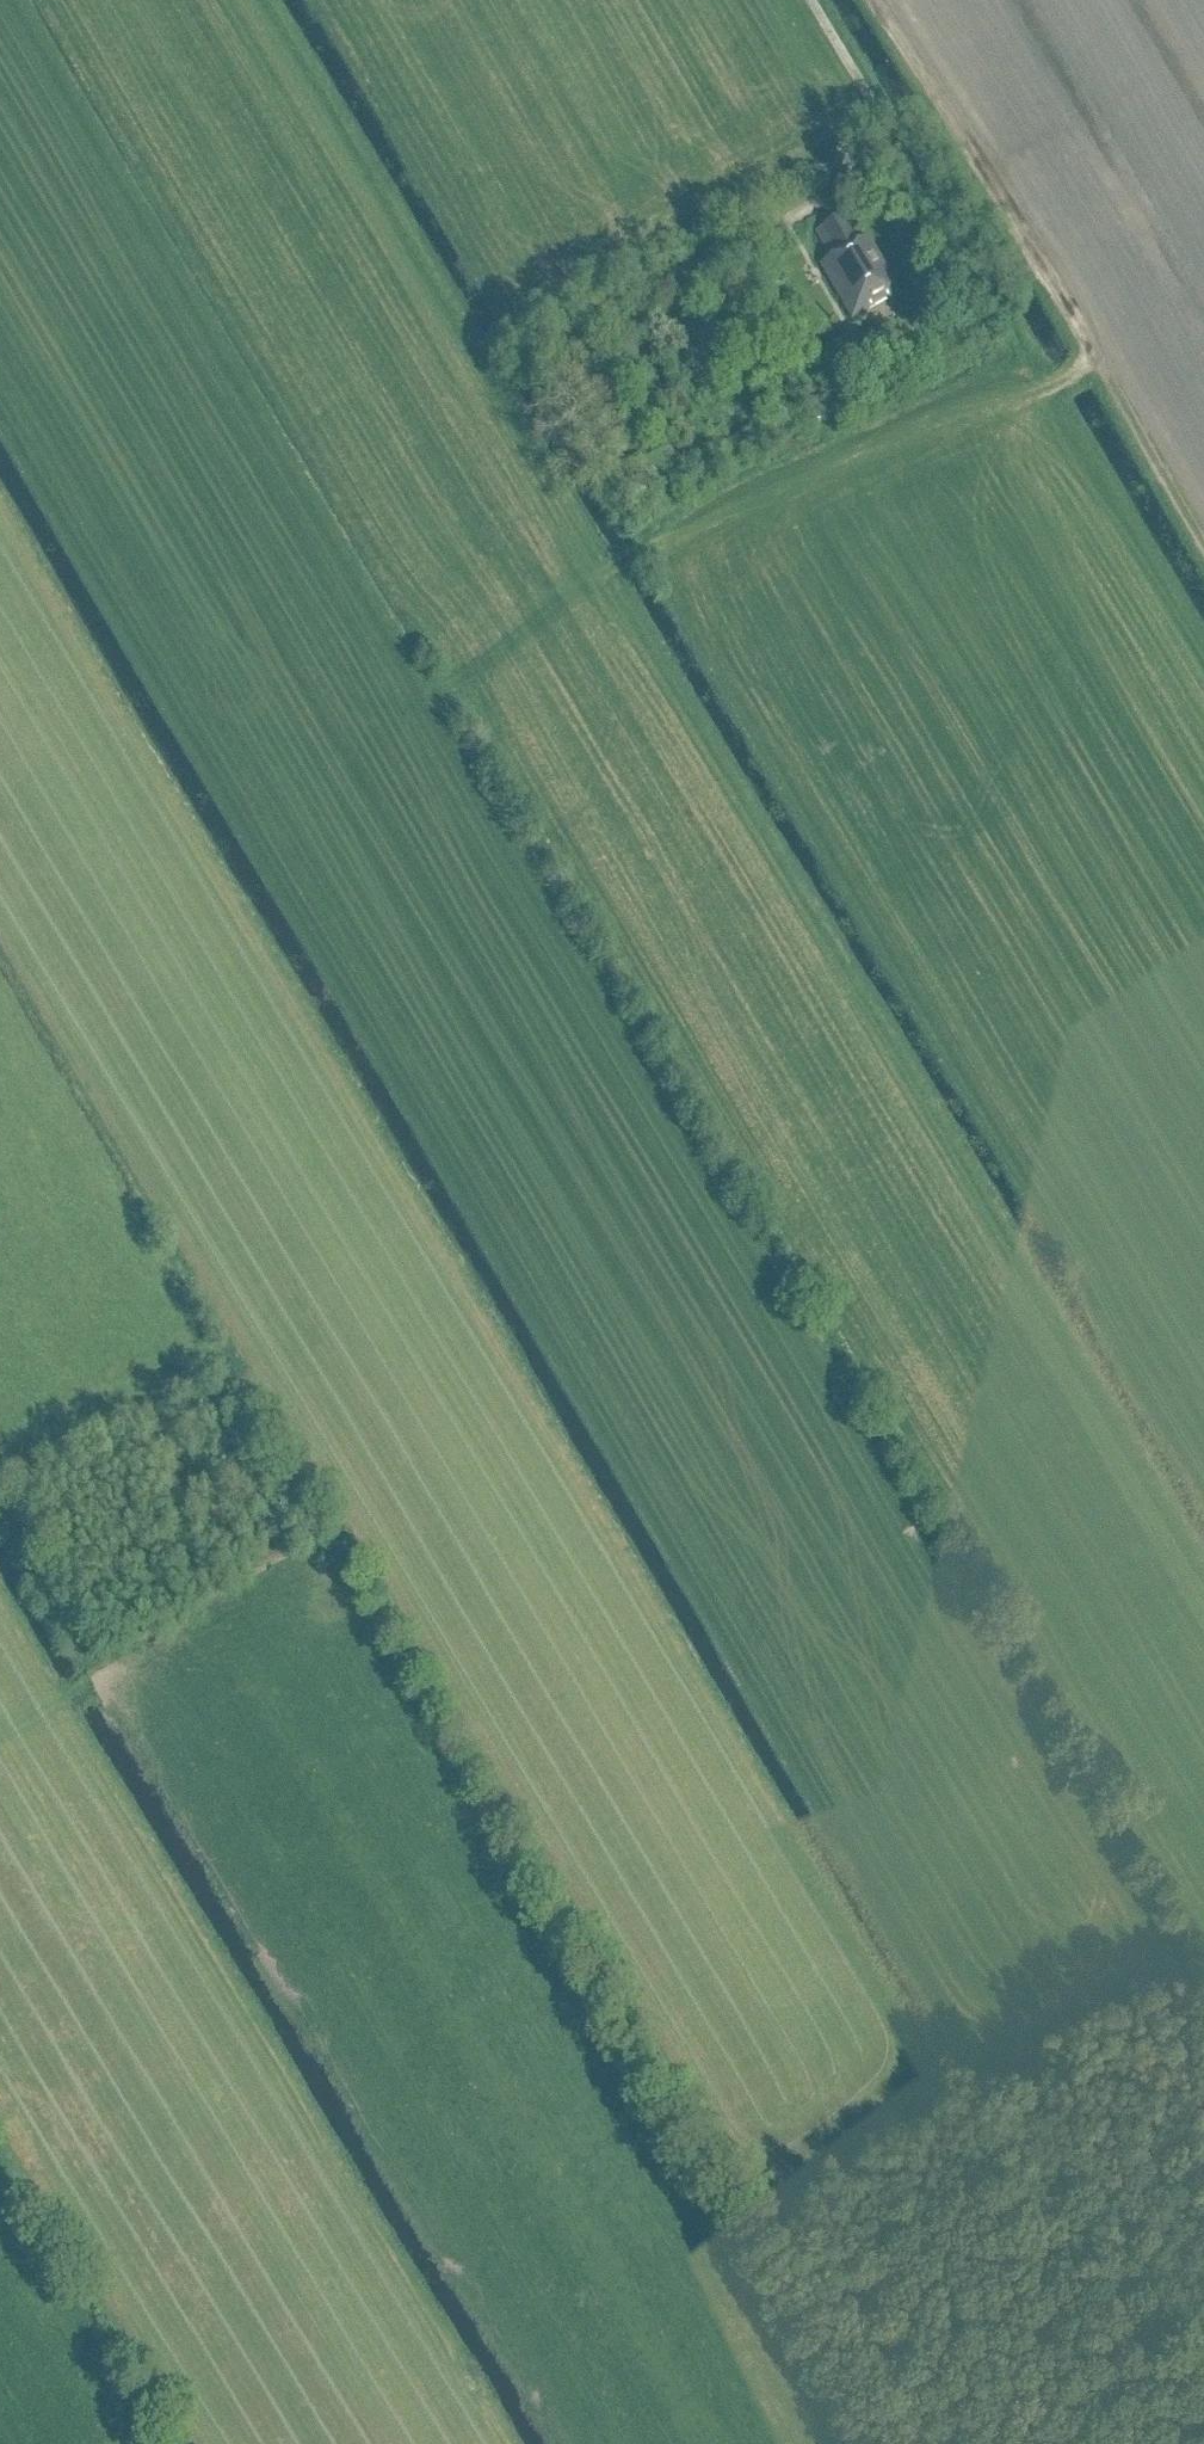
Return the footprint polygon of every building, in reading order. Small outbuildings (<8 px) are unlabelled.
[(851,321),(898,293),(867,240),(855,247),(840,220),(815,234),(831,261),(820,267),(851,321)]
